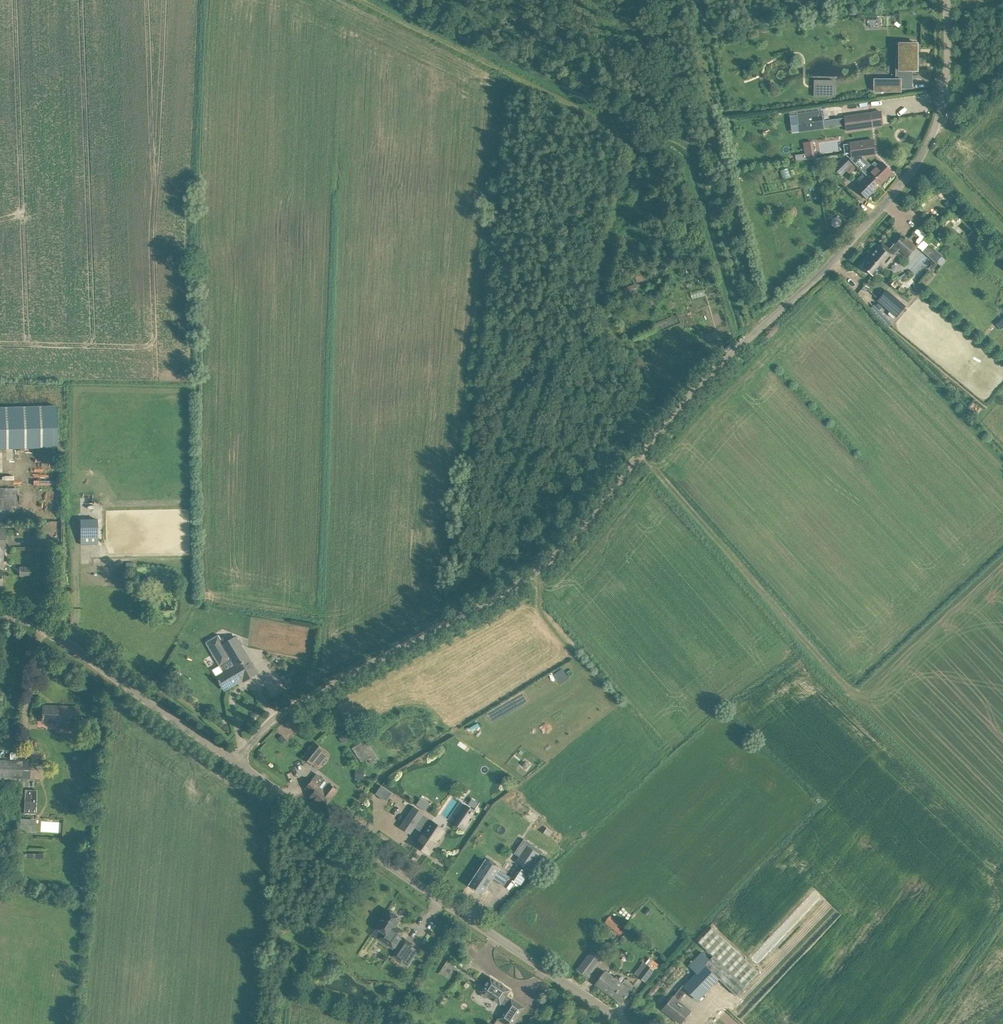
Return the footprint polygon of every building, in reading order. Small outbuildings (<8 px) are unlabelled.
[(910,75),(910,70),(917,70),(917,43),(896,43),(896,57),(900,57),(900,79),(875,79),(875,91),(901,91),(901,83),(910,83),(910,75)] [(815,80),(815,97),(823,97),(823,92),(835,92),(835,81),(815,80)] [(821,112),(796,115),(799,132),(823,129),(832,128),(831,119),(822,120),(821,112)] [(845,117),(847,130),(871,127),(869,113),(845,117)] [(895,134),(900,141),(908,135),(903,128),(895,134)] [(872,140),(850,143),(852,157),(851,159),(864,173),(868,176),(869,175),(871,177),(873,175),(878,179),(875,182),(879,186),(892,172),(881,162),(878,165),(875,161),(872,164),(871,165),(862,156),(875,154),(874,149),(872,140)] [(814,141),(804,141),(804,152),(814,151),(814,141)] [(844,157),(832,169),(840,176),(845,171),(851,165),(844,157)] [(860,184),(856,188),(867,198),(879,186),(875,182),(878,179),(873,175),(871,177),(869,175),(868,176),(864,173),(863,173),(856,181),(860,184)] [(918,228),(915,232),(920,236),(917,240),(920,242),(924,237),(926,235),(922,231),(918,228)] [(888,248),(880,242),(868,256),(871,258),(863,268),(873,276),(880,267),(883,269),(895,254),(899,249),(908,257),(916,247),(900,234),(892,243),(888,248)] [(940,267),(947,260),(928,242),(922,249),(940,267)] [(878,301),(896,316),(903,307),(885,292),(878,301)] [(0,407),(0,448),(57,447),(56,406),(0,407)] [(0,489),(0,520),(18,521),(20,490),(0,489)] [(80,519),(81,544),(97,544),(97,519),(80,519)] [(19,576),(33,576),(34,566),(19,566),(19,576)] [(218,635),(215,637),(206,642),(224,672),(217,676),(225,689),(243,678),(244,680),(257,673),(252,664),(236,637),(224,644),(218,635)] [(42,715),(42,722),(58,722),(58,727),(70,728),(70,723),(78,723),(78,717),(78,707),(42,705),(42,715)] [(350,730),(344,733),(347,738),(353,735),(350,730)] [(367,739),(353,747),(363,762),(369,759),(372,763),(379,759),(367,739)] [(325,749),(315,742),(303,757),(312,765),(325,749)] [(29,785),(30,761),(0,760),(0,783),(29,785)] [(356,768),(355,779),(361,779),(364,780),(364,777),(364,769),(356,768)] [(337,789),(330,784),(324,791),(320,787),(325,780),(317,774),(306,788),(313,793),(310,796),(324,807),(332,796),(331,796),(337,789)] [(381,784),(375,793),(386,800),(392,792),(381,784)] [(458,816),(454,823),(464,830),(470,822),(468,820),(475,810),(467,805),(459,817),(458,816)] [(415,826),(420,819),(424,813),(414,806),(400,827),(410,834),(415,826)] [(35,832),(35,819),(20,818),(20,831),(35,832)] [(429,825),(420,819),(415,826),(424,833),(416,845),(415,845),(415,844),(415,845),(429,854),(445,829),(444,830),(432,822),(433,821),(432,820),(429,825)] [(529,869),(539,854),(527,846),(517,861),(529,869)] [(493,878),(504,886),(510,876),(486,860),(470,884),(483,892),(493,878)] [(514,879),(522,884),(528,873),(520,868),(514,879)] [(392,911),(388,909),(376,927),(385,933),(381,940),(393,948),(402,934),(396,930),(395,927),(401,918),(398,915),(397,913),(394,911),(392,911)] [(606,921),(610,924),(621,932),(625,925),(610,915),(606,921)] [(713,928),(700,942),(714,956),(710,959),(705,965),(719,979),(722,982),(736,996),(737,995),(759,972),(713,928)] [(402,961),(408,951),(400,945),(393,956),(402,961)] [(592,950),(577,969),(588,977),(602,958),(592,950)] [(696,973),(684,986),(688,990),(698,1000),(719,979),(705,965),(710,959),(703,952),(689,966),(696,973)] [(648,966),(643,962),(634,973),(638,976),(645,981),(646,981),(654,970),(661,966),(653,960),(648,966)] [(622,983),(605,971),(596,984),(621,1003),(631,990),(630,989),(633,985),(625,979),(622,983)] [(498,1018),(499,1019),(507,1023),(513,1023),(524,1008),(525,1007),(524,1007),(512,999),(511,998),(510,999),(506,996),(509,991),(510,991),(510,990),(509,989),(502,985),(502,984),(503,984),(499,981),(498,982),(499,982),(498,982),(491,977),(490,977),(490,978),(482,990),(481,991),(482,992),(483,992),(482,993),(482,994),(482,995),(483,995),(483,996),(484,997),(485,997),(486,997),(487,997),(488,997),(488,996),(489,995),(500,1003),(501,1004),(502,1003),(503,1000),(510,1005),(504,1013),(502,1012),(499,1017),(498,1018)] [(683,985),(663,1009),(681,1023),(690,1011),(679,1002),(688,990),(684,986),(683,985)]
